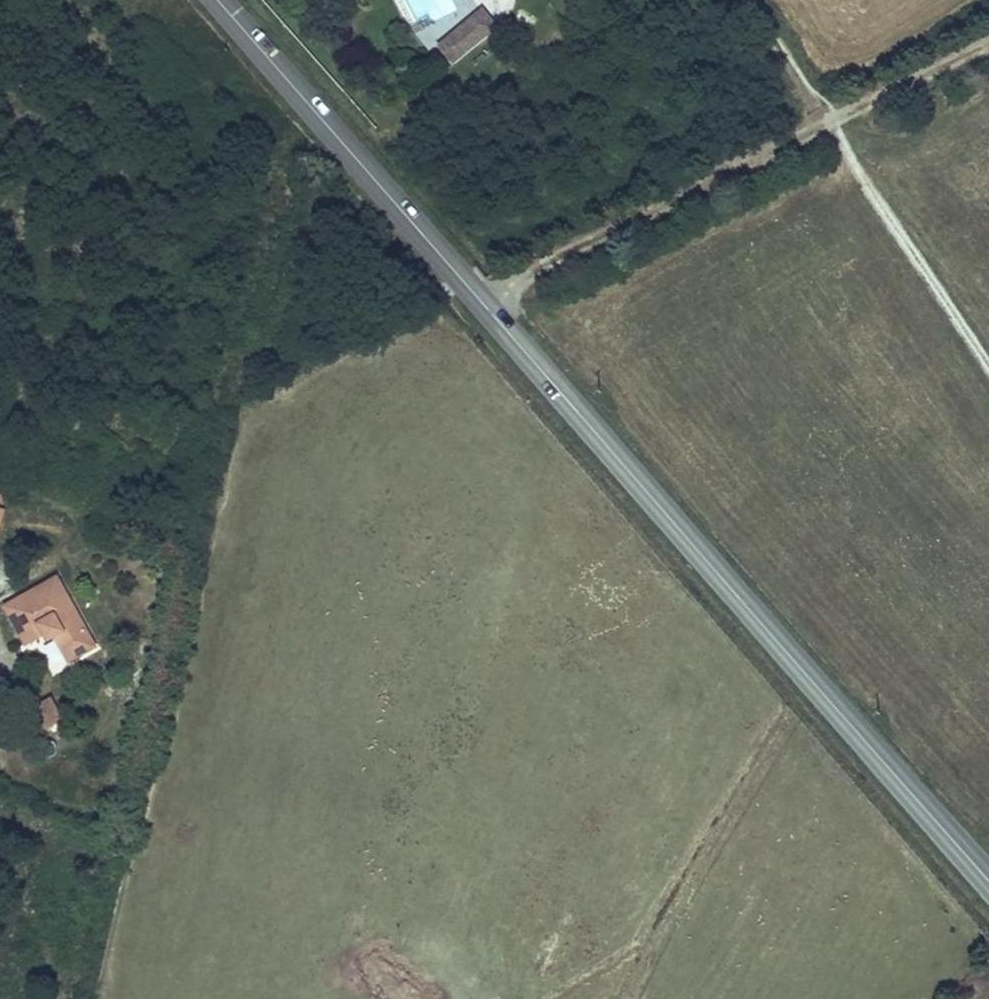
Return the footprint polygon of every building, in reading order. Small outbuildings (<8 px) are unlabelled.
[(486,10),(436,38),(449,61),(500,33),(486,10)] [(61,572),(13,605),(34,640),(50,629),(56,639),(63,635),(79,657),(106,640),(61,572)] [(53,697),(31,710),(43,728),(64,715),(53,697)]
